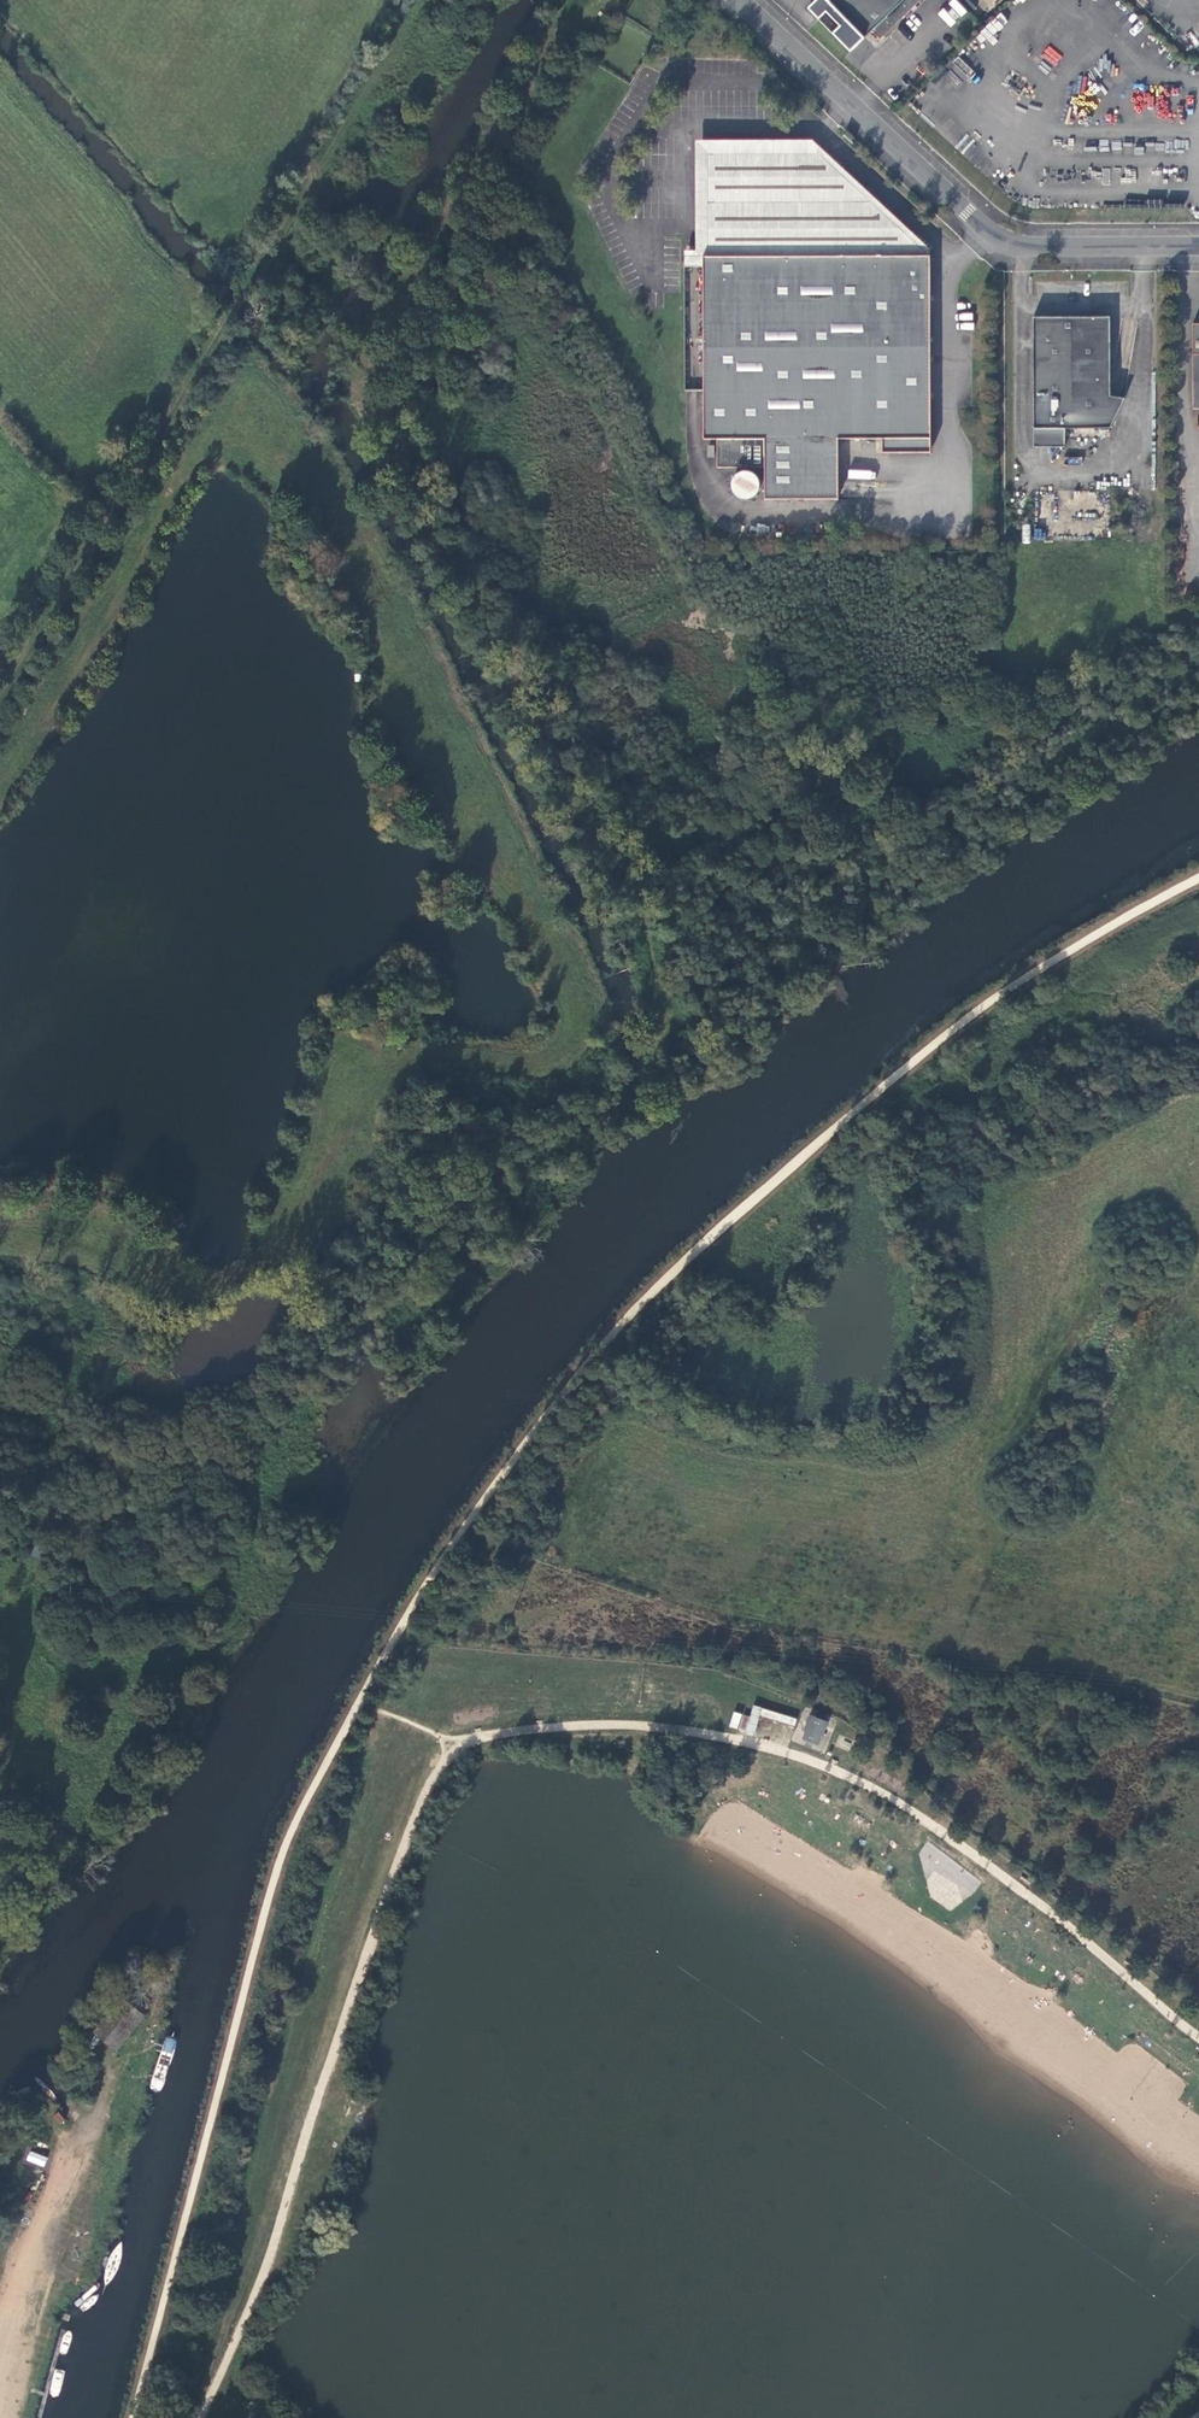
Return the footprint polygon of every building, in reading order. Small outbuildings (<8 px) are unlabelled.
[(864,38),(872,31),(874,33),(883,33),(898,18),(916,1),(916,0),(828,0),(864,38)] [(942,9),(937,15),(951,26),(956,20),(942,9)] [(702,255),(930,255),(930,249),(907,228),(857,178),(813,140),(788,140),(768,140),(696,140),(696,177),(697,228),(697,249),(685,249),(685,260),(702,259),(702,255)] [(929,452),(930,255),(702,255),(702,259),(701,438),(715,438),(716,466),(762,468),(764,500),(837,498),(837,439),(881,439),(881,453),(929,452)] [(1071,317),(1033,316),(1033,446),(1061,447),(1063,429),(1108,429),(1122,398),(1108,396),(1108,317),(1071,317)] [(753,1694),(742,1691),(740,1697),(751,1700),(753,1694)] [(751,1701),(740,1697),(738,1703),(750,1707),(751,1701)] [(750,1708),(739,1705),(737,1711),(748,1714),(750,1708)] [(753,1705),(746,1731),(754,1733),(760,1715),(795,1725),(797,1718),(753,1705)] [(741,1713),(733,1711),(728,1725),(736,1727),(741,1713)] [(828,1721),(810,1714),(804,1729),(806,1730),(802,1739),(807,1740),(813,1743),(817,1745),(819,1741),(821,1736),(822,1736),(828,1721)] [(1002,1954),(997,1961),(1013,1971),(1018,1965),(1002,1954)] [(26,2160),(43,2168),(48,2158),(30,2150),(26,2160)]
